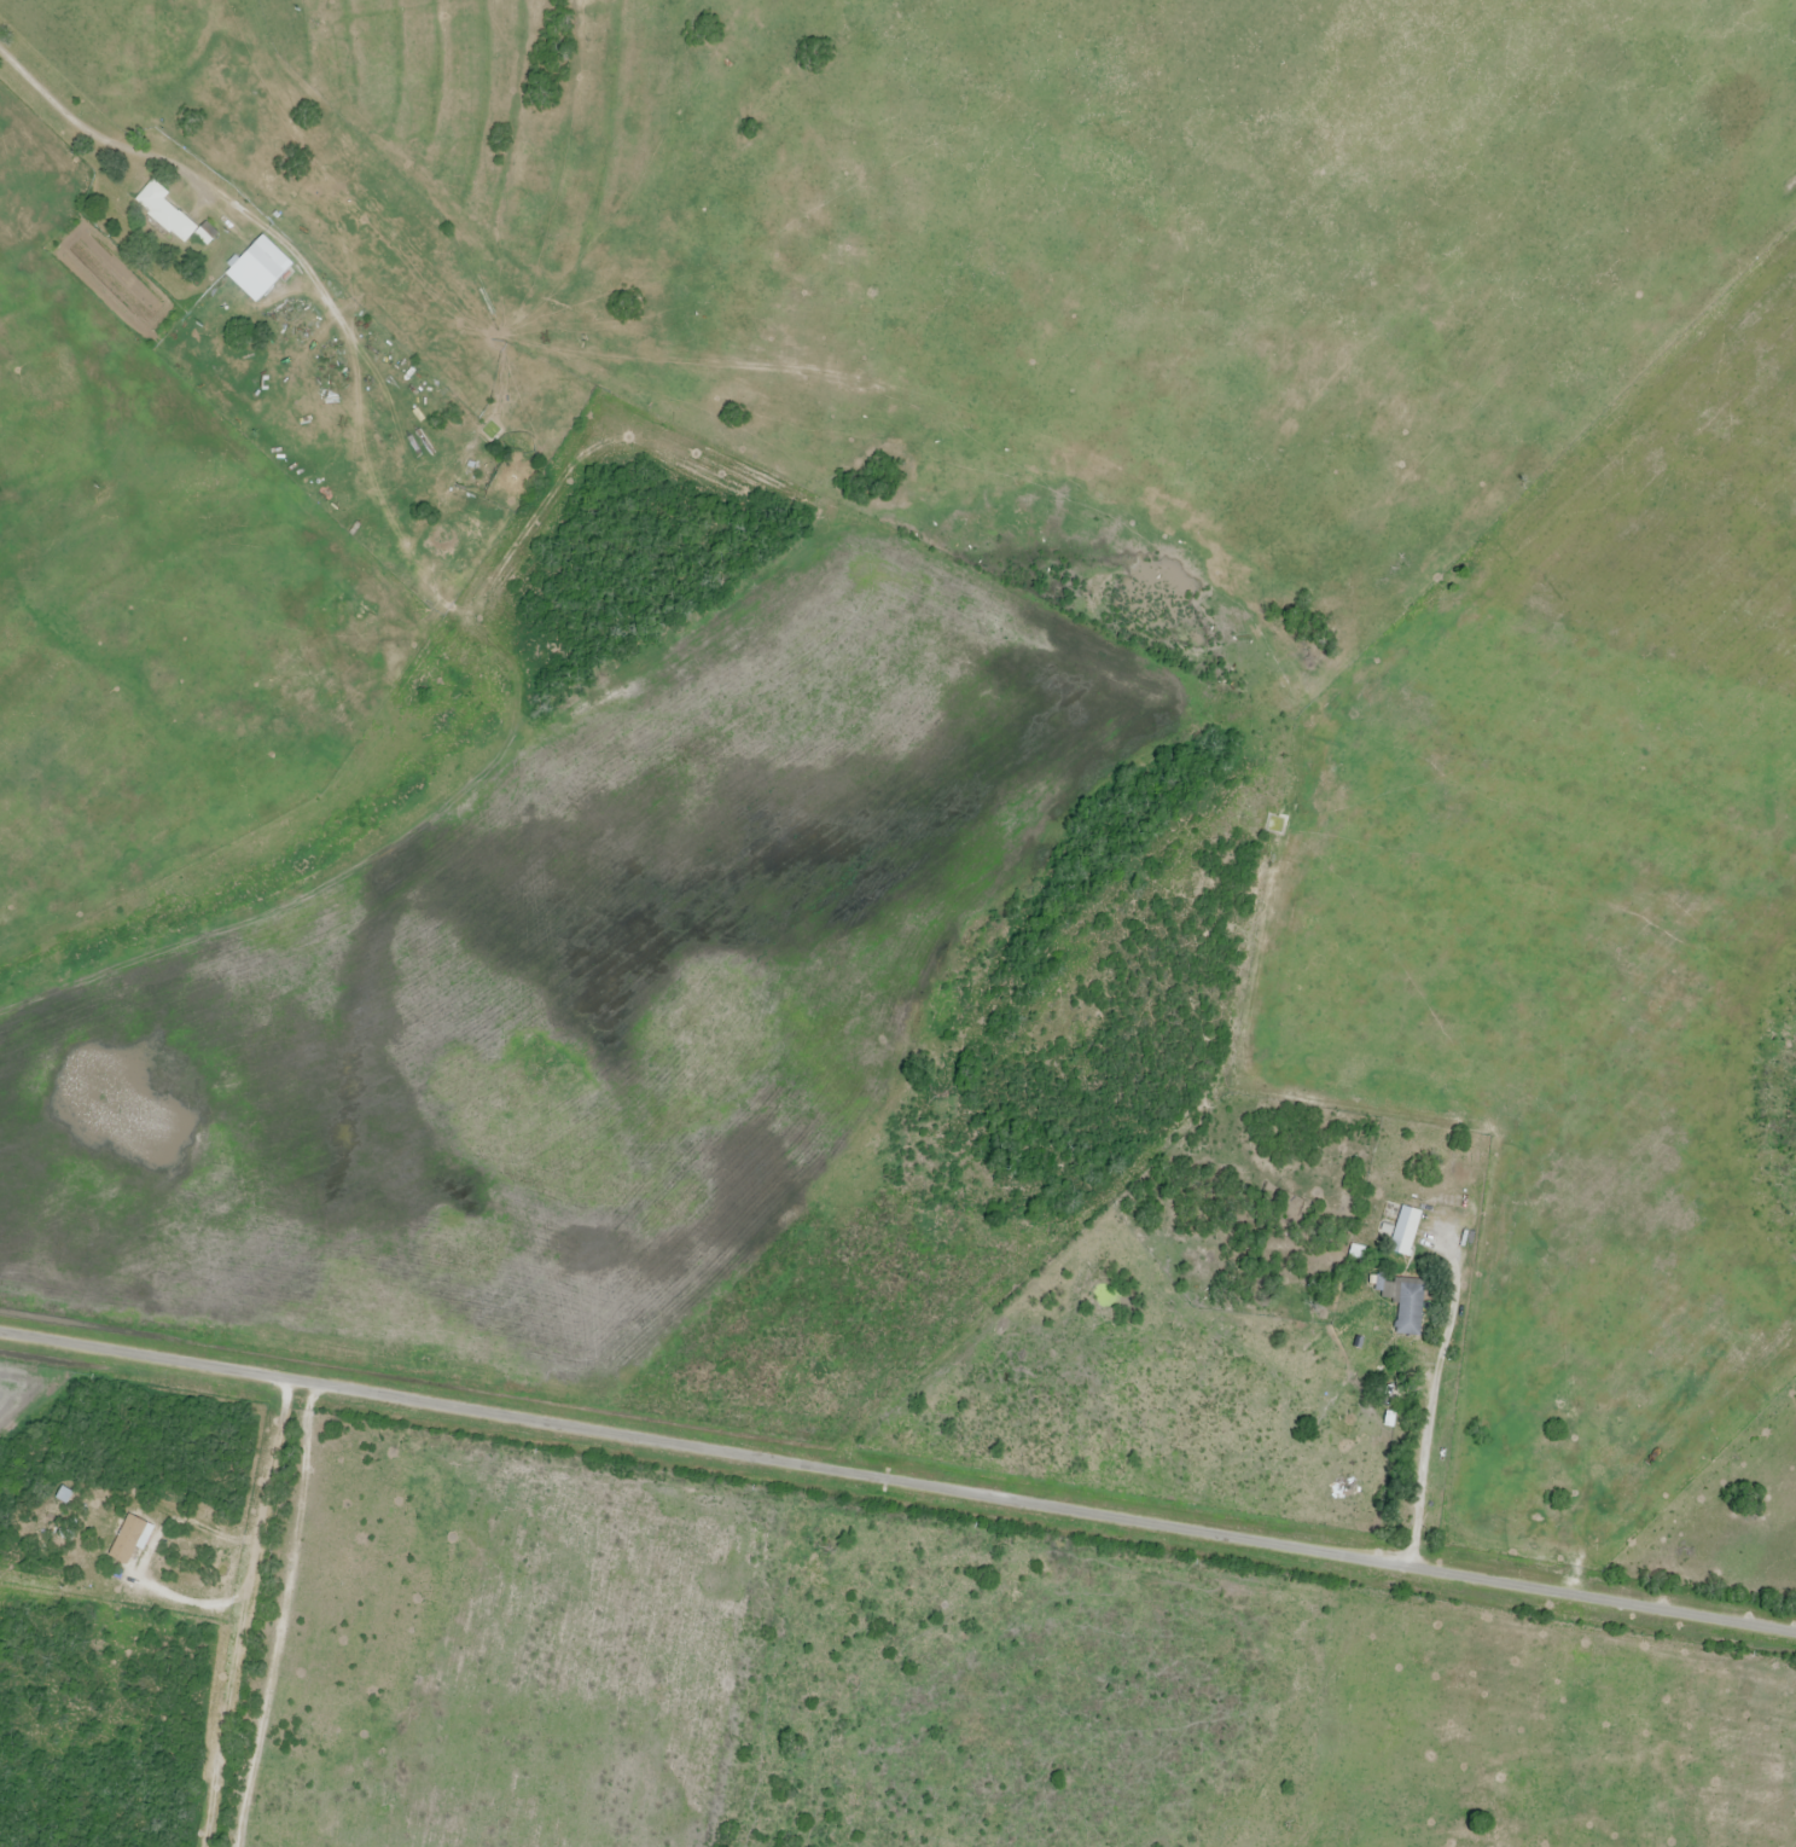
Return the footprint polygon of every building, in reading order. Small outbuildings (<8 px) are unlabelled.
[(184,245),(192,235),(208,248),(219,235),(205,223),(199,230),(164,201),(169,195),(152,181),(133,204),(184,245)] [(248,252),(278,282),(294,266),(264,236),(248,252)] [(1389,1244),(1407,1251),(1422,1213),(1404,1206),(1389,1244)] [(1419,1337),(1424,1281),(1400,1279),(1395,1335),(1419,1337)]
